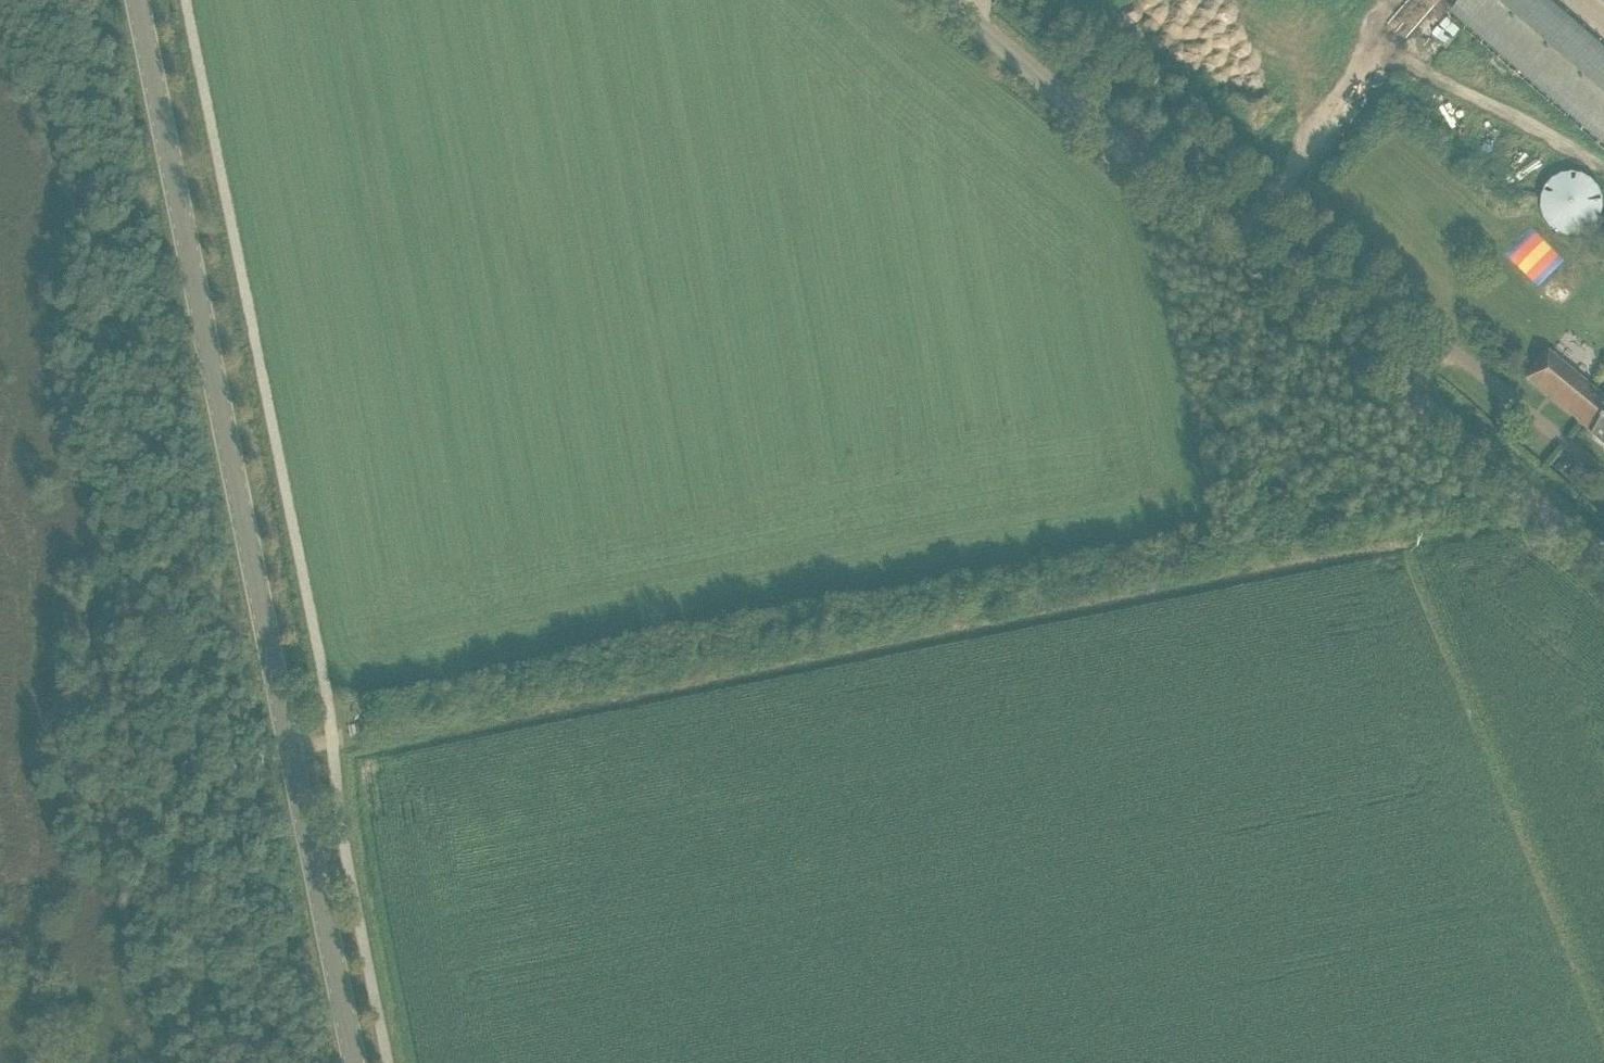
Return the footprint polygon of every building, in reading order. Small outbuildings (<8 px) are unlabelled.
[(1603,138),(1603,56),(1540,0),(1461,0),(1454,8),(1603,138)] [(1540,204),(1540,207),(1541,210),(1541,212),(1542,215),(1543,217),(1544,220),(1546,222),(1548,224),(1549,226),(1551,228),(1554,230),(1556,231),(1558,232),(1561,234),(1566,235),(1569,235),(1571,235),(1574,235),(1577,235),(1580,234),(1582,234),(1585,232),(1587,231),(1589,230),(1592,228),(1594,226),(1595,224),(1597,222),(1599,220),(1600,217),(1601,215),(1602,212),(1602,210),(1603,207),(1603,204),(1603,201),(1602,199),(1602,196),(1601,193),(1600,191),(1599,189),(1597,186),(1595,184),(1594,182),(1592,180),(1589,179),(1587,177),(1585,176),(1582,175),(1580,174),(1577,173),(1574,173),(1571,173),(1569,173),(1566,173),(1563,174),(1561,175),(1558,176),(1556,177),(1554,179),(1551,180),(1549,182),(1548,184),(1546,186),(1544,189),(1543,191),(1542,193),(1541,196),(1541,199),(1540,201),(1540,204)] [(1510,256),(1533,282),(1561,257),(1544,238),(1533,248),(1527,242),(1510,256)] [(1603,445),(1603,398),(1546,351),(1525,376),(1594,433),(1592,435),(1603,445)]
